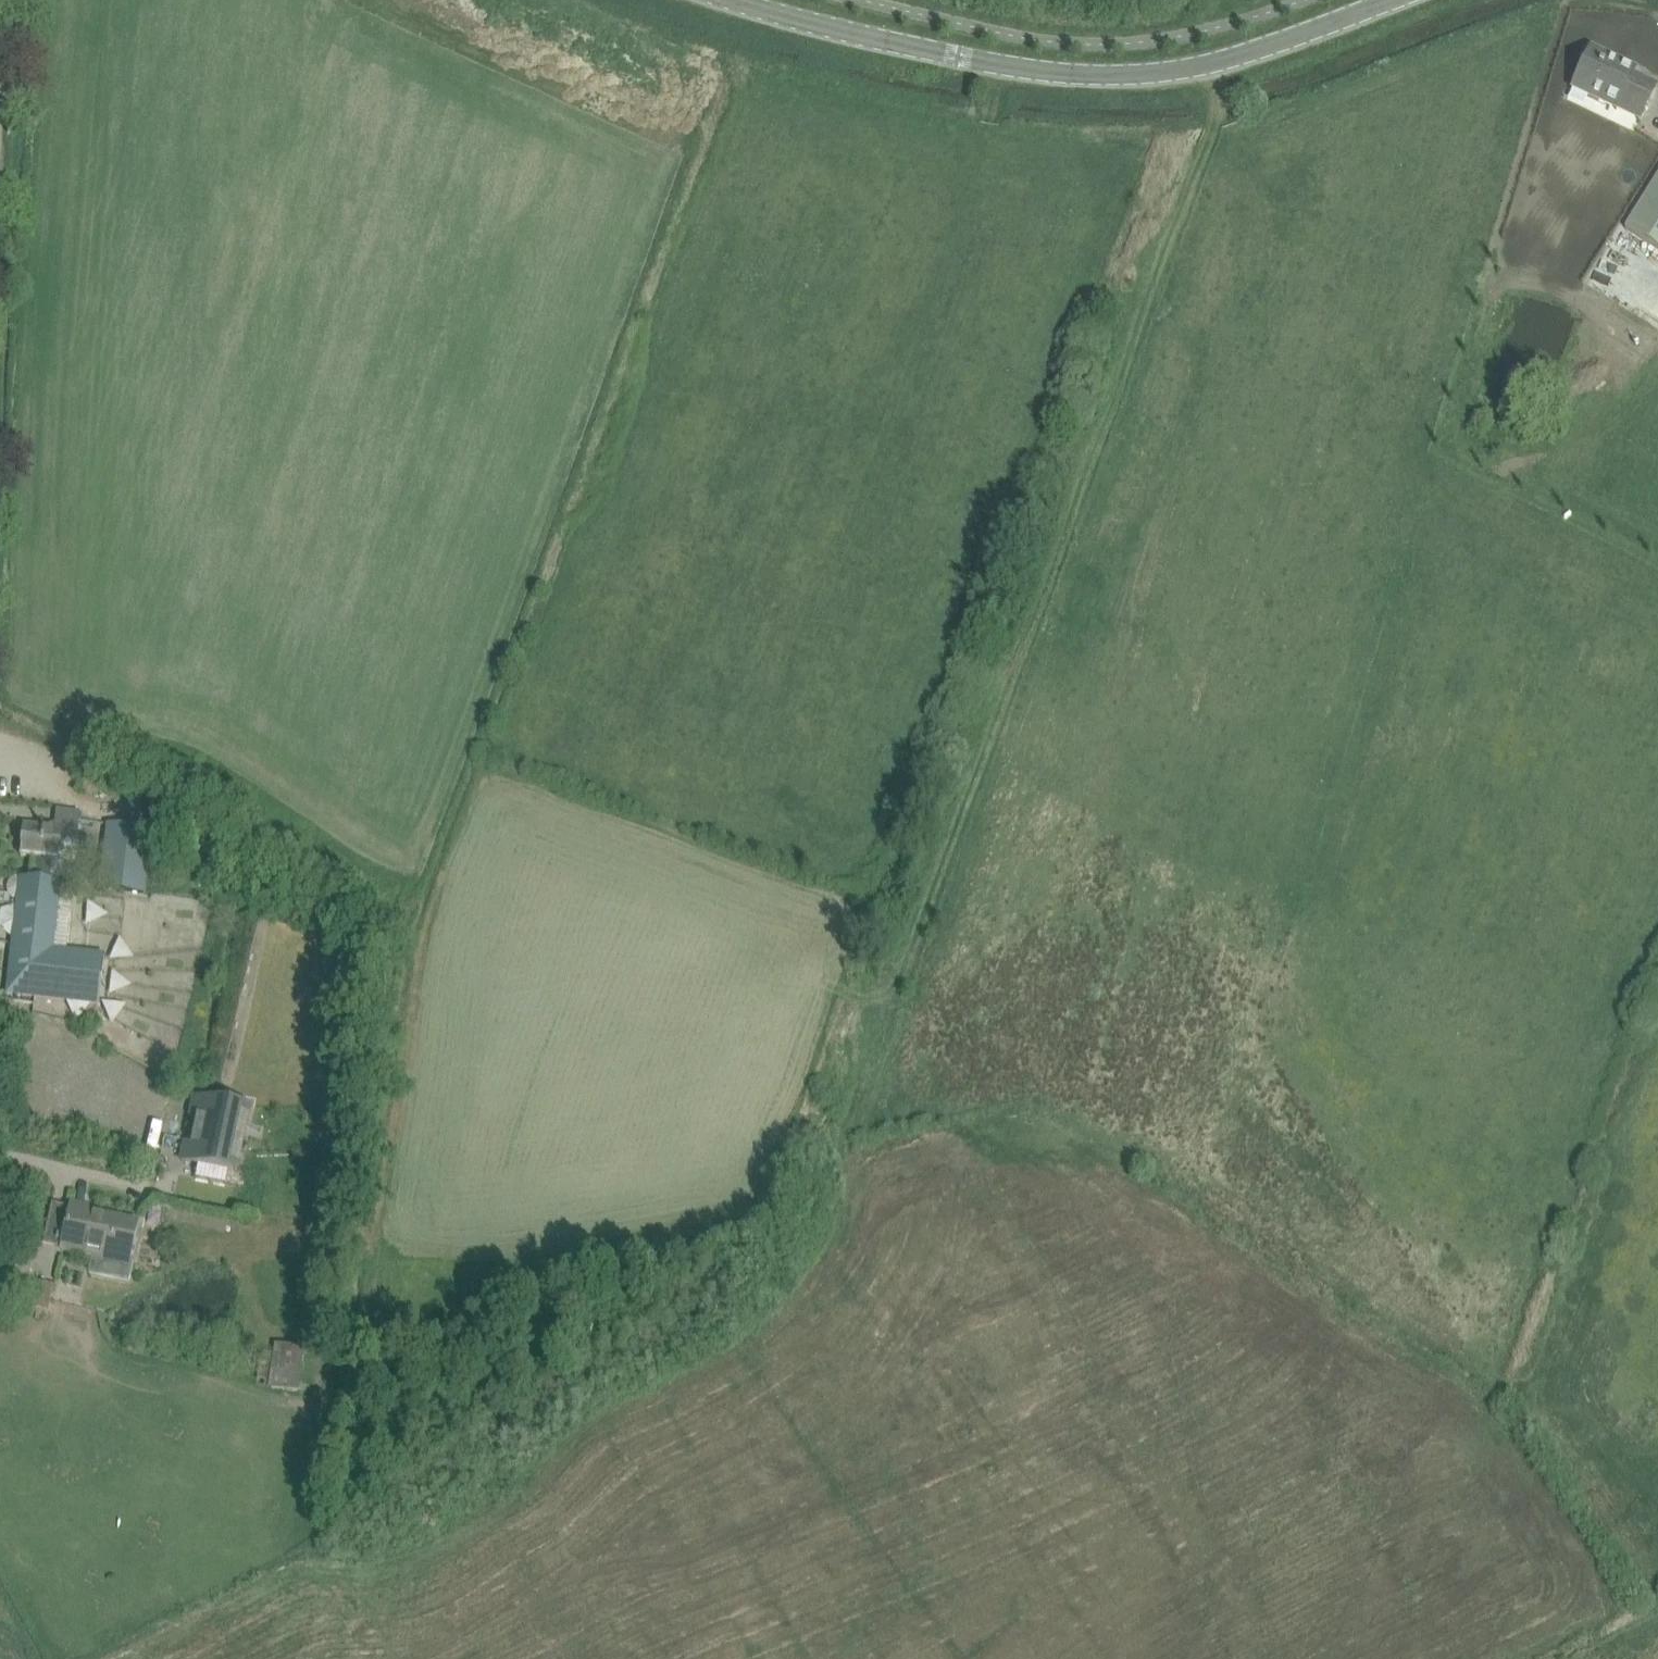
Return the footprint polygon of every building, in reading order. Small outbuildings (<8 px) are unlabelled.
[(1587,96),(1605,104),(1609,96),(1643,113),(1656,85),(1633,74),(1636,68),(1590,47),(1571,88),(1572,89),(1575,83),(1590,90),(1587,96)] [(1625,228),(1657,249),(1657,174),(1625,228)] [(1504,402),(1502,411),(1513,414),(1515,404),(1504,402)] [(64,859),(57,858),(61,829),(25,825),(21,856),(33,857),(30,879),(20,877),(7,995),(98,1005),(105,952),(68,948),(74,896),(88,898),(90,884),(61,880),(64,859)] [(150,830),(106,827),(101,892),(144,895),(150,830)] [(187,865),(183,892),(207,896),(210,883),(196,873),(197,869),(193,868),(193,866),(187,865)] [(186,1143),(182,1161),(199,1164),(196,1177),(226,1184),(229,1171),(242,1107),(195,1097),(192,1115),(197,1116),(191,1144),(186,1143)] [(71,1205),(62,1250),(83,1254),(94,1257),(91,1271),(130,1279),(134,1258),(129,1257),(137,1224),(87,1213),(88,1209),(71,1205)] [(26,1280),(23,1295),(21,1308),(48,1312),(51,1298),(53,1284),(26,1280)] [(277,1345),(270,1388),(297,1391),(303,1349),(277,1345)]
